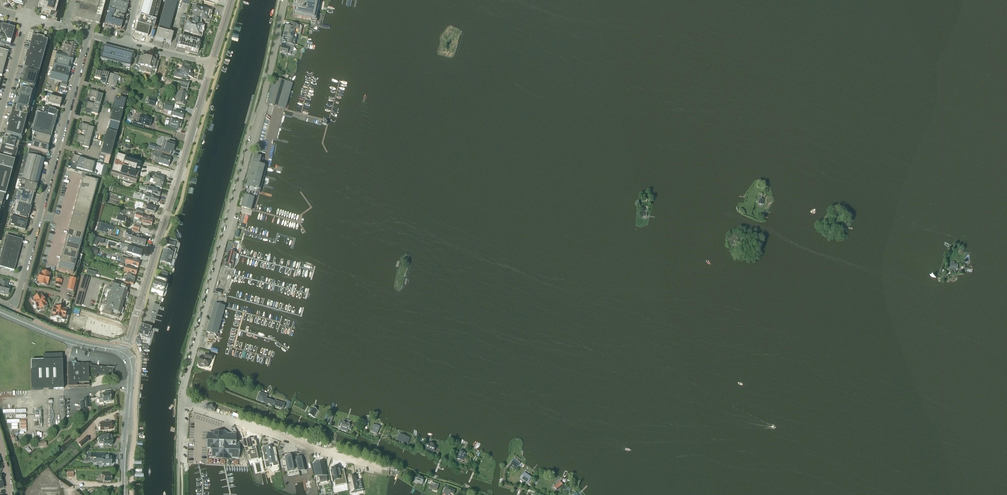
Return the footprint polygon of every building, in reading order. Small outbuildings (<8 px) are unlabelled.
[(40,1),(38,8),(39,8),(39,11),(41,13),(50,15),(54,14),(54,13),(55,13),(59,0),(40,0),(40,1)] [(106,0),(99,0),(99,1),(95,15),(78,10),(76,17),(99,23),(106,0)] [(109,9),(117,12),(125,14),(128,4),(113,0),(111,0),(109,9)] [(150,27),(154,28),(161,0),(144,0),(139,16),(140,16),(138,24),(137,24),(135,33),(147,36),(150,27)] [(163,9),(174,12),(178,0),(166,0),(163,9)] [(184,22),(187,23),(184,32),(198,36),(197,37),(201,39),(204,27),(200,26),(201,22),(209,24),(213,9),(201,7),(202,4),(203,1),(198,0),(190,0),(184,22)] [(293,9),(292,16),(296,17),(316,21),(320,1),(320,0),(295,0),(295,3),(294,3),(294,4),(293,8),(293,9)] [(80,3),(78,10),(95,15),(97,8),(80,3)] [(113,27),(117,12),(109,9),(105,25),(113,27)] [(174,12),(163,9),(162,15),(173,18),(174,12)] [(121,29),(125,14),(117,12),(113,27),(121,29)] [(173,18),(162,15),(161,20),(171,23),(173,18)] [(157,30),(155,39),(170,43),(173,34),(169,33),(171,23),(161,20),(158,30),(157,30)] [(301,31),(303,27),(292,24),(292,26),(291,27),(290,28),(286,27),(285,31),(297,34),(298,30),(301,31)] [(11,42),(13,33),(12,33),(13,30),(10,29),(11,28),(2,26),(2,25),(0,25),(0,43),(10,46),(11,42)] [(294,46),(297,34),(285,31),(283,37),(289,39),(287,44),(294,46)] [(36,37),(32,36),(30,45),(30,46),(30,45),(31,45),(31,46),(35,47),(36,46),(39,47),(40,46),(46,48),(48,40),(44,39),(44,38),(36,36),(36,37)] [(179,38),(176,48),(186,50),(189,51),(198,53),(200,43),(179,38)] [(69,43),(65,42),(62,54),(53,51),(49,68),(52,69),(50,79),(66,83),(76,45),(69,43)] [(293,52),(294,46),(287,44),(287,47),(285,47),(285,48),(281,47),(280,52),(283,53),(284,54),(285,55),(286,54),(291,55),(292,51),(293,52)] [(24,67),(39,71),(46,48),(40,46),(39,47),(36,46),(35,47),(31,46),(31,45),(30,45),(30,46),(30,45),(28,51),(27,51),(25,59),(26,59),(24,67)] [(100,59),(130,66),(132,58),(134,59),(135,55),(103,47),(100,59)] [(7,59),(9,53),(0,50),(0,57),(7,59)] [(142,57),(137,56),(135,65),(138,65),(138,67),(140,67),(139,71),(145,72),(149,58),(142,56),(142,57)] [(157,70),(159,62),(154,61),(155,59),(149,58),(145,72),(151,74),(152,70),(154,71),(154,70),(157,70)] [(190,78),(192,70),(190,69),(191,66),(182,64),(180,72),(175,71),(174,77),(188,81),(189,77),(190,78)] [(35,86),(39,71),(24,67),(22,74),(21,74),(18,82),(19,82),(35,86)] [(105,84),(108,74),(96,70),(96,71),(97,71),(95,77),(101,78),(100,82),(105,84)] [(116,86),(118,76),(108,74),(105,84),(106,84),(105,86),(106,84),(116,86)] [(275,78),(268,104),(280,107),(287,82),(286,81),(275,78)] [(32,98),(35,86),(19,82),(17,90),(16,90),(15,94),(32,98)] [(98,92),(91,90),(91,91),(90,97),(90,96),(96,98),(94,104),(100,106),(103,94),(103,93),(103,95),(97,94),(97,92),(98,92)] [(187,101),(188,97),(187,97),(187,94),(178,92),(175,103),(185,105),(186,101),(187,101)] [(29,110),(32,98),(15,94),(14,98),(15,98),(13,105),(29,110)] [(156,98),(150,96),(147,104),(153,106),(156,98)] [(60,108),(61,100),(47,97),(45,104),(60,108)] [(114,102),(113,109),(123,112),(126,100),(116,97),(116,98),(114,102)] [(97,117),(100,106),(94,104),(87,102),(88,102),(86,109),(87,109),(87,108),(92,110),(91,114),(97,115),(97,117)] [(172,111),(173,103),(165,102),(163,109),(172,111)] [(27,115),(29,110),(13,105),(12,111),(27,115)] [(57,118),(58,112),(48,109),(42,108),(41,108),(39,113),(56,118),(57,118)] [(110,121),(109,126),(118,128),(119,124),(123,112),(113,109),(111,116),(110,120),(109,121),(110,121)] [(25,121),(27,115),(12,111),(10,117),(25,121)] [(182,120),(184,115),(174,111),(173,112),(172,112),(170,116),(182,120)] [(51,138),(56,118),(39,113),(37,113),(32,133),(34,133),(51,138)] [(151,125),(152,122),(152,121),(151,121),(151,119),(140,116),(138,123),(133,122),(132,126),(138,128),(140,124),(149,127),(150,125),(150,126),(151,125)] [(7,125),(8,125),(6,133),(21,137),(25,121),(10,117),(9,117),(7,125)] [(166,126),(165,128),(166,129),(171,130),(172,128),(179,130),(181,122),(170,119),(168,126),(166,126)] [(89,126),(89,125),(82,123),(82,124),(80,130),(81,130),(87,131),(85,137),(91,139),(94,127),(93,129),(88,127),(88,125),(89,126)] [(105,136),(104,142),(113,145),(114,145),(117,133),(118,128),(109,126),(108,130),(107,130),(106,132),(105,136)] [(48,147),(51,138),(34,133),(31,143),(48,147)] [(88,151),(91,139),(85,137),(78,135),(79,136),(77,142),(78,142),(78,141),(83,143),(82,147),(88,149),(87,151),(88,151)] [(3,137),(1,145),(18,149),(20,141),(3,137)] [(164,137),(160,152),(170,155),(171,152),(172,152),(175,144),(174,144),(175,141),(164,137)] [(46,153),(48,147),(31,143),(29,142),(27,148),(30,149),(46,153)] [(101,153),(100,154),(110,157),(114,145),(113,145),(104,142),(102,149),(101,153)] [(0,149),(0,157),(15,161),(18,149),(1,145),(0,149)] [(155,152),(153,157),(159,159),(158,164),(168,167),(170,159),(161,156),(162,154),(155,152)] [(114,165),(112,172),(137,179),(137,178),(137,177),(138,173),(136,172),(137,167),(140,168),(141,167),(140,166),(141,161),(117,154),(115,161),(117,162),(116,165),(114,165)] [(37,185),(44,159),(28,155),(21,180),(37,185)] [(80,157),(73,155),(74,155),(72,162),(72,161),(78,163),(76,168),(76,169),(81,170),(84,160),(79,159),(80,157)] [(249,186),(257,188),(263,166),(262,166),(263,158),(256,156),(251,171),(250,175),(247,186),(249,186)] [(12,170),(15,161),(0,157),(0,167),(12,170)] [(85,161),(86,158),(85,158),(85,160),(84,160),(81,170),(92,173),(95,163),(85,161)] [(12,170),(0,167),(0,193),(5,195),(12,170)] [(112,172),(111,176),(136,184),(137,179),(112,172)] [(162,189),(164,180),(165,177),(155,175),(153,182),(156,183),(155,187),(162,189)] [(83,177),(81,184),(96,188),(98,181),(83,177)] [(21,181),(19,189),(34,193),(35,193),(37,185),(21,181)] [(96,188),(81,184),(79,191),(94,195),(96,188)] [(148,188),(140,186),(139,189),(151,193),(151,194),(159,197),(161,192),(148,188)] [(254,198),(257,188),(249,186),(246,196),(245,196),(241,208),(251,210),(255,198),(254,198)] [(30,207),(34,193),(19,189),(15,203),(30,207)] [(77,197),(92,201),(94,195),(79,191),(77,197)] [(150,196),(145,195),(143,201),(148,203),(149,201),(157,204),(159,199),(150,196)] [(92,201),(77,197),(76,204),(91,208),(92,201)] [(31,207),(30,207),(15,203),(12,212),(11,212),(10,215),(28,220),(31,207)] [(76,204),(74,210),(89,214),(91,208),(76,204)] [(145,209),(145,212),(154,214),(156,208),(146,205),(143,204),(142,208),(145,209)] [(87,221),(89,214),(74,210),(72,217),(87,221)] [(150,226),(152,222),(151,222),(152,220),(135,214),(134,219),(138,220),(138,223),(138,224),(140,224),(141,224),(150,226)] [(25,231),(28,221),(11,217),(9,226),(25,231)] [(87,221),(72,217),(70,223),(85,228),(87,221)] [(84,234),(85,228),(70,223),(69,230),(84,234)] [(113,227),(98,223),(96,231),(106,233),(107,230),(112,231),(113,227)] [(67,237),(82,241),(84,234),(69,230),(67,237)] [(132,236),(130,242),(136,244),(145,246),(147,239),(141,237),(142,236),(138,235),(138,236),(133,235),(133,233),(126,230),(125,234),(132,236)] [(12,247),(14,238),(6,236),(3,245),(12,247)] [(82,241),(67,237),(65,243),(80,247),(82,241)] [(20,249),(22,240),(14,238),(12,247),(20,249)] [(80,247),(65,243),(63,250),(78,254),(80,247)] [(20,249),(12,247),(3,245),(2,251),(18,255),(20,249)] [(128,247),(126,253),(140,257),(141,257),(142,254),(141,253),(142,251),(128,247)] [(172,259),(175,249),(168,247),(167,251),(163,250),(162,256),(172,259)] [(63,250),(62,256),(77,260),(78,254),(63,250)] [(17,261),(18,255),(2,251),(0,257),(17,261)] [(233,266),(236,253),(229,251),(225,266),(229,267),(229,265),(233,266)] [(62,256),(60,263),(75,267),(77,260),(62,256)] [(171,265),(172,259),(162,256),(160,262),(169,265),(171,265)] [(17,261),(0,257),(0,258),(0,267),(14,271),(17,261)] [(132,261),(121,258),(120,262),(138,268),(138,267),(139,266),(139,265),(139,264),(139,262),(132,260),(132,261)] [(955,270),(958,270),(958,264),(954,264),(954,262),(950,262),(950,268),(949,268),(949,272),(955,272),(955,270)] [(73,274),(75,267),(60,263),(58,270),(73,274)] [(125,266),(123,272),(136,275),(136,274),(137,273),(136,272),(137,270),(125,266)] [(38,277),(48,280),(49,280),(51,273),(49,273),(43,272),(43,271),(39,270),(38,274),(39,274),(38,277)] [(83,276),(75,304),(81,306),(89,278),(90,278),(83,276)] [(48,280),(38,277),(37,281),(36,284),(39,285),(46,286),(45,287),(47,287),(49,281),(48,281),(48,280)] [(155,278),(153,285),(166,289),(167,287),(165,286),(166,282),(165,282),(166,279),(160,277),(159,280),(155,278)] [(8,281),(2,279),(0,285),(0,293),(2,294),(3,295),(4,295),(5,295),(6,295),(7,295),(10,287),(6,286),(6,284),(7,284),(8,281)] [(166,291),(166,289),(153,285),(151,291),(162,295),(164,291),(166,291)] [(118,290),(118,289),(110,286),(110,289),(106,288),(105,291),(109,292),(107,298),(123,303),(124,298),(127,299),(128,293),(118,290)] [(44,300),(41,294),(34,298),(34,297),(31,299),(32,302),(33,301),(35,305),(44,300)] [(121,308),(123,303),(107,298),(105,305),(101,304),(101,306),(104,307),(102,314),(118,319),(120,314),(122,314),(124,308),(121,308)] [(38,311),(41,310),(40,309),(47,305),(44,300),(35,305),(37,308),(36,309),(38,311)] [(215,335),(223,306),(215,303),(207,332),(215,334),(215,335)] [(58,318),(60,307),(54,306),(52,314),(51,317),(54,317),(58,318)] [(67,309),(60,307),(58,318),(62,319),(61,319),(65,320),(65,317),(65,316),(67,316),(68,311),(66,310),(67,309)] [(87,317),(84,328),(95,331),(98,320),(87,317)] [(98,320),(95,331),(105,334),(108,323),(98,320)] [(108,323),(105,334),(112,336),(115,325),(108,323)] [(152,327),(142,324),(142,325),(141,325),(138,335),(142,336),(141,337),(149,339),(151,331),(150,331),(152,327)] [(31,360),(32,389),(63,389),(62,355),(62,354),(43,354),(43,360),(31,360)] [(200,356),(198,365),(199,365),(199,366),(199,367),(202,368),(203,367),(203,366),(208,367),(210,360),(212,360),(213,355),(206,354),(205,358),(200,356)] [(68,374),(67,374),(67,376),(68,376),(68,386),(89,385),(88,366),(88,364),(79,364),(78,364),(77,364),(77,363),(77,364),(76,364),(75,364),(72,364),(67,364),(68,374)] [(93,366),(88,364),(88,366),(93,368),(92,374),(112,376),(113,368),(93,366)] [(110,397),(110,393),(102,394),(99,395),(100,399),(98,399),(99,403),(103,403),(103,402),(111,402),(111,401),(112,401),(111,397),(110,397)] [(260,399),(260,401),(283,409),(283,408),(284,408),(285,406),(284,405),(285,404),(275,400),(275,401),(266,398),(267,395),(259,393),(258,398),(260,399)] [(83,402),(80,402),(80,411),(86,411),(86,408),(90,407),(89,398),(83,399),(83,402)] [(309,409),(308,411),(310,412),(308,414),(313,417),(317,410),(313,407),(311,410),(309,409)] [(99,424),(98,425),(98,428),(100,428),(100,431),(112,430),(112,428),(113,427),(113,426),(113,425),(112,424),(111,424),(111,422),(99,423),(99,424)] [(340,422),(338,427),(341,427),(340,430),(348,432),(349,430),(351,430),(352,426),(350,425),(350,424),(342,422),(342,423),(340,422)] [(373,425),(370,431),(373,432),(377,434),(380,427),(376,426),(373,425)] [(208,443),(208,444),(209,445),(210,445),(210,446),(210,447),(214,447),(215,456),(229,455),(229,457),(238,457),(237,447),(242,446),(236,430),(231,432),(231,434),(231,436),(222,436),(222,434),(217,434),(217,436),(210,435),(210,438),(211,441),(211,442),(210,442),(210,441),(209,441),(209,442),(208,442),(208,443)] [(112,446),(112,439),(112,435),(106,436),(100,438),(97,440),(99,444),(103,444),(103,446),(108,446),(112,446)] [(81,448),(89,440),(86,437),(78,444),(81,448)] [(248,450),(245,451),(249,461),(258,460),(257,447),(258,447),(257,441),(256,441),(255,438),(246,439),(248,450)] [(268,447),(262,448),(265,462),(269,462),(269,464),(275,463),(278,462),(275,448),(270,449),(270,448),(269,447),(268,447)] [(460,451),(457,459),(460,460),(461,458),(464,459),(466,453),(460,451)] [(106,458),(106,454),(96,454),(96,457),(96,462),(103,462),(103,465),(111,465),(111,458),(106,458)] [(285,460),(282,461),(283,467),(287,466),(288,471),(296,469),(294,459),(292,460),(291,456),(285,457),(285,460)] [(296,459),(294,459),(296,469),(298,469),(299,470),(305,469),(302,456),(296,457),(296,459)] [(320,467),(314,469),(316,476),(319,475),(321,484),(328,483),(327,477),(328,476),(326,466),(325,466),(320,467)] [(338,468),(330,470),(334,487),(343,485),(343,483),(345,483),(342,470),(339,471),(338,468)] [(528,483),(531,478),(524,473),(521,478),(528,483)] [(354,479),(349,480),(351,487),(349,488),(351,493),(352,493),(356,492),(356,491),(363,489),(362,485),(362,486),(361,482),(357,483),(357,480),(355,480),(354,479)] [(557,491),(563,486),(560,482),(554,487),(557,491)] [(431,483),(430,487),(433,488),(432,489),(436,491),(438,485),(431,483)]
